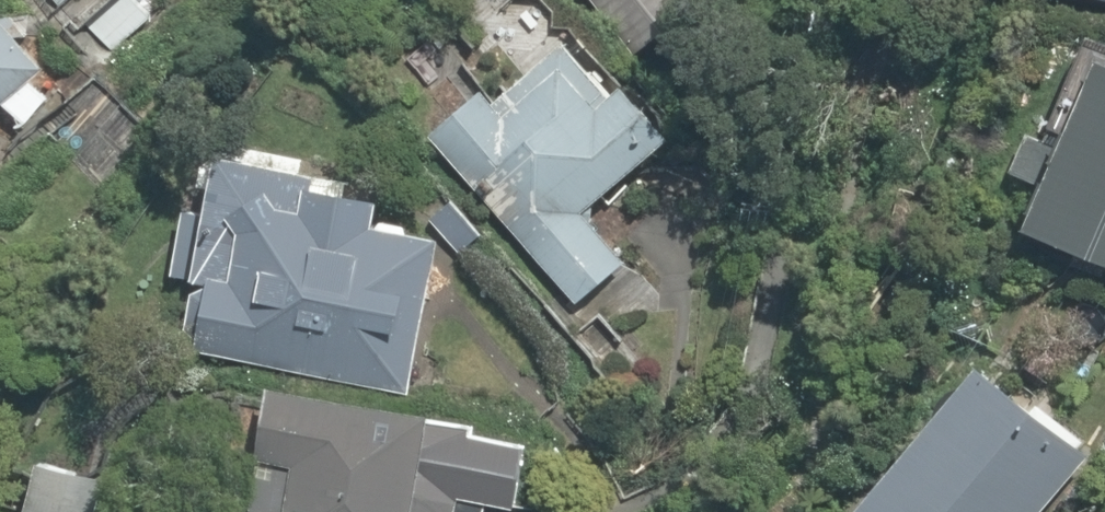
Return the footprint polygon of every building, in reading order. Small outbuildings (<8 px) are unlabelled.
[(76,73),(15,0),(0,0),(0,136),(76,73)] [(79,22),(107,0),(61,0),(79,22)] [(624,55),(696,0),(582,0),(624,55)] [(626,91),(576,32),(446,144),(582,301),(626,263),(590,222),(689,136),(639,79),(626,91)] [(1095,53),(1024,227),(1104,256),(1104,57),(1095,53)] [(319,184),(316,168),(223,152),(212,214),(181,209),(167,288),(201,294),(189,358),(417,399),(445,240),(390,230),(395,198),(319,184)] [(969,351),(838,511),(839,511),(1020,511),(1079,441),(969,351)] [(280,387),(255,511),(459,511),(464,490),(524,502),(535,446),(482,435),(481,427),(280,387)]
